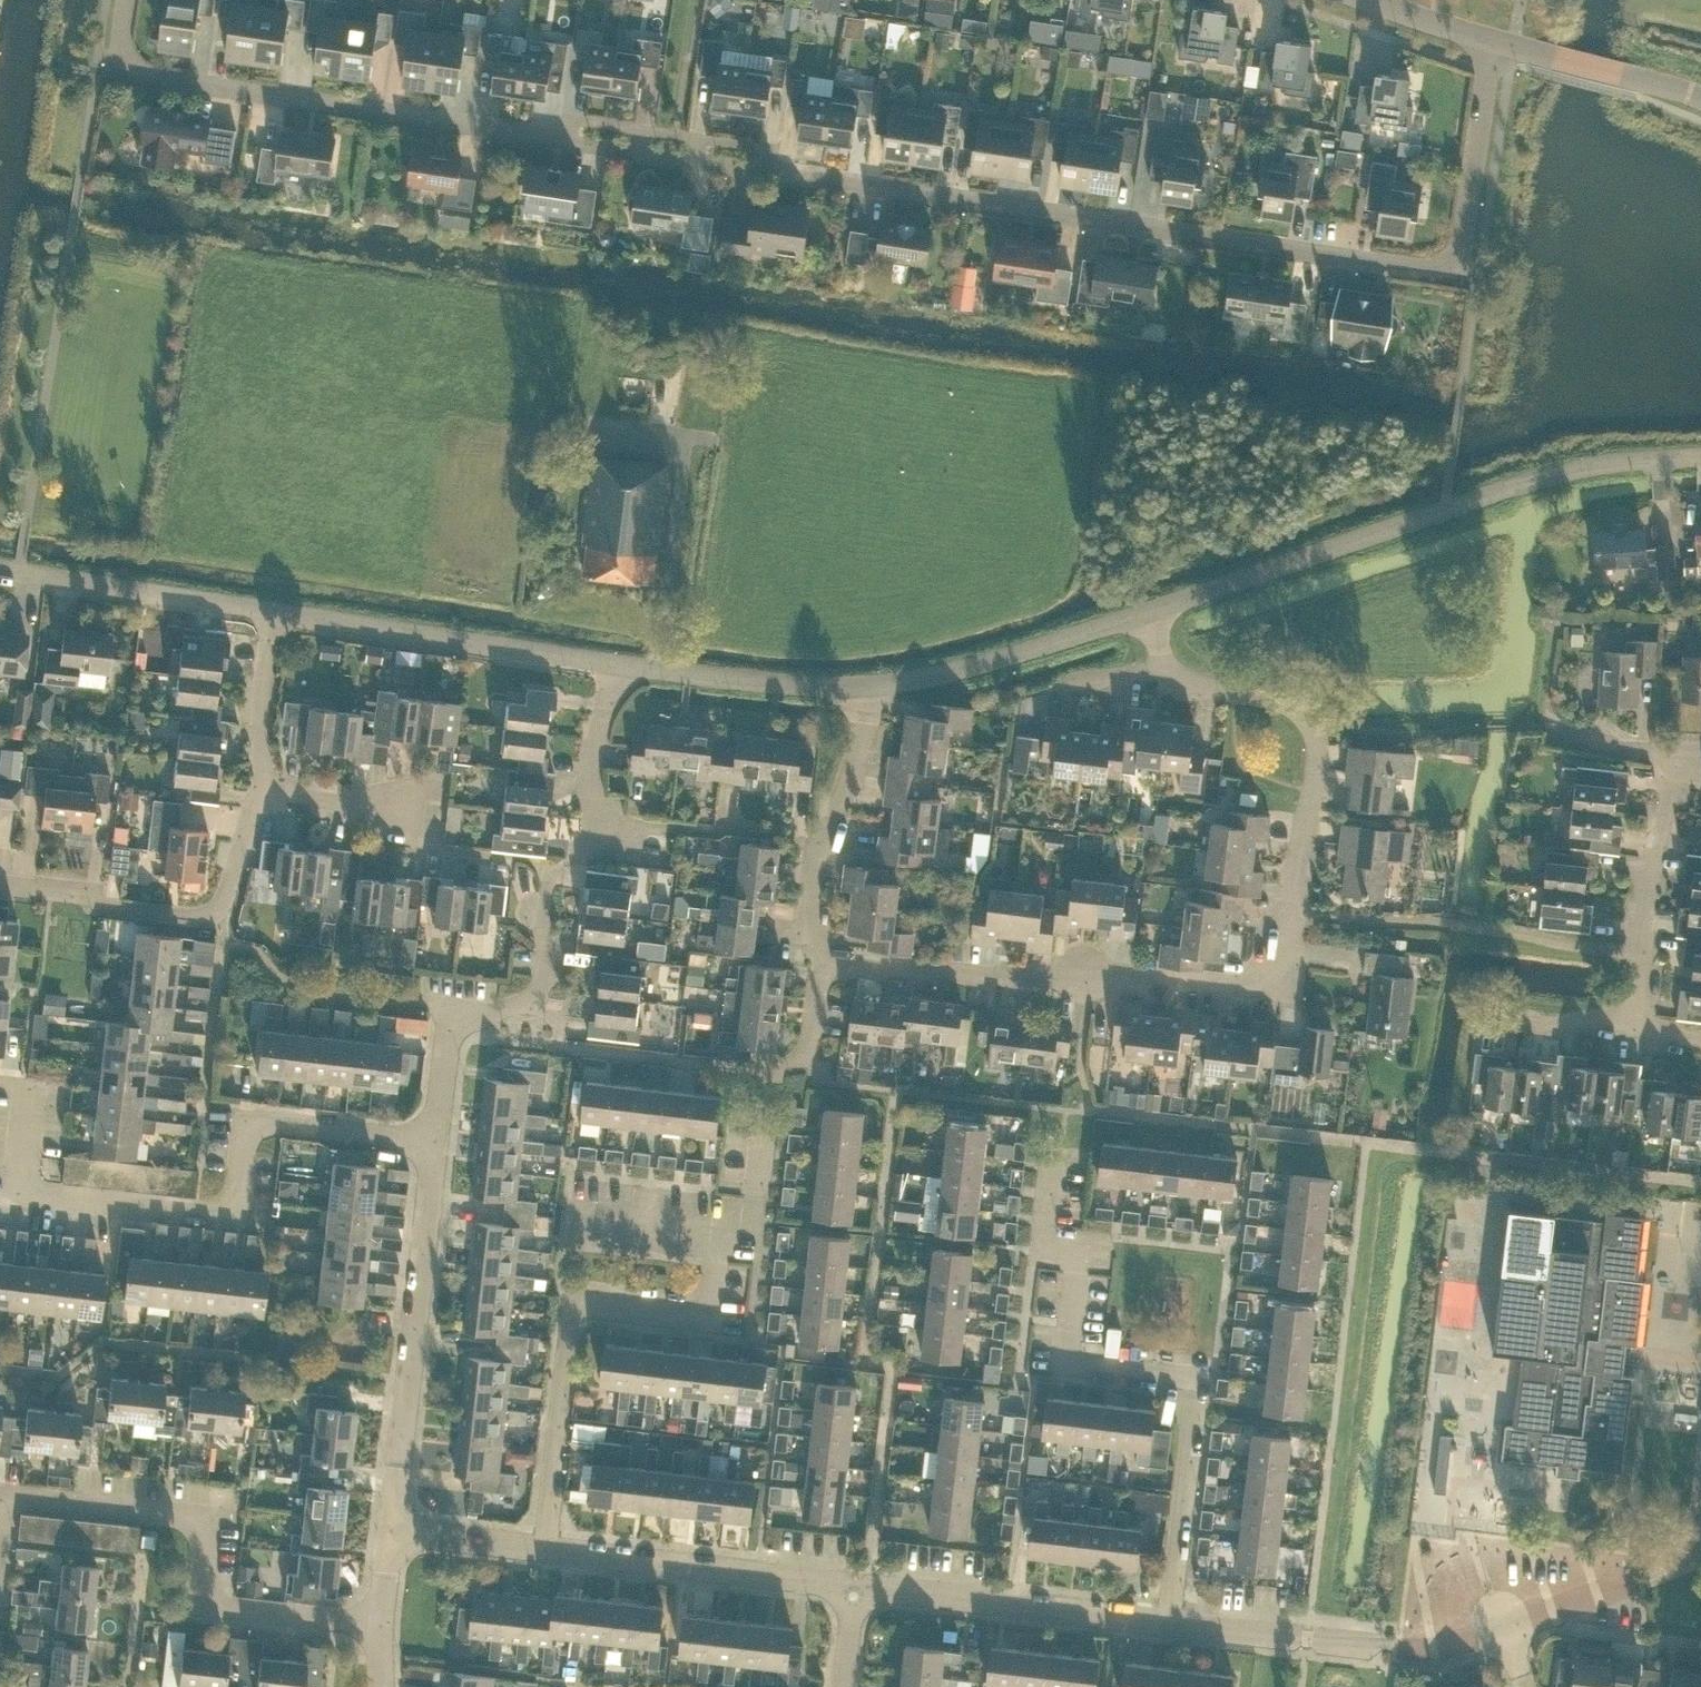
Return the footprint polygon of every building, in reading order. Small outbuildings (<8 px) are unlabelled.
[(194,50),(199,13),(213,15),(215,0),(167,0),(162,41),(177,43),(177,47),(194,50)] [(262,8),(247,6),(248,0),(221,0),(218,16),(232,18),(227,55),(255,59),(262,8)] [(255,59),(282,63),(288,26),(301,28),(306,1),(300,0),(279,0),(277,10),(262,8),(255,59)] [(343,72),(351,21),(336,19),(338,0),(312,0),(307,29),(321,32),(316,68),(343,72)] [(736,4),(733,0),(713,0),(712,9),(717,17),(736,4)] [(851,0),(815,0),(814,7),(849,12),(851,0)] [(897,15),(917,18),(919,0),(899,0),(897,15)] [(950,0),(928,0),(924,22),(952,26),(956,1),(950,0)] [(1101,15),(1128,19),(1131,0),(1076,0),(1074,11),(1091,13),(1092,7),(1104,8),(1103,11),(1103,14),(1101,13),(1101,15)] [(473,12),(487,14),(488,6),(474,4),(473,12)] [(785,4),(781,27),(787,28),(785,37),(795,39),(801,7),(785,4)] [(1217,56),(1217,62),(1233,65),(1239,27),(1225,25),(1227,12),(1194,7),(1190,33),(1183,31),(1180,57),(1207,61),(1208,54),(1217,56)] [(400,10),(395,43),(409,44),(403,81),(431,85),(439,35),(423,32),(426,13),(400,10)] [(439,35),(431,85),(458,89),(464,53),(478,55),(482,27),(485,25),(487,14),(473,12),(465,11),(464,24),(456,24),(454,37),(439,35)] [(378,26),(351,21),(343,72),(370,76),(376,40),(390,42),(395,14),(380,12),(378,26)] [(846,13),(843,34),(864,37),(866,16),(846,13)] [(1031,21),(1028,40),(1041,42),(1060,45),(1064,20),(1051,18),(1050,24),(1031,21)] [(586,92),(603,95),(604,91),(610,92),(617,47),(592,43),(594,31),(579,29),(575,56),(588,57),(584,89),(586,89),(586,92)] [(936,31),(934,46),(948,48),(950,33),(936,31)] [(504,93),(503,96),(519,99),(526,50),(511,48),(513,36),(503,34),(489,32),(484,58),(498,60),(493,91),(504,93)] [(1067,32),(1065,47),(1082,49),(1084,34),(1067,32)] [(526,50),(519,99),(535,101),(535,98),(546,100),(551,69),(564,71),(568,44),(553,42),(529,38),(527,50),(526,50)] [(642,51),(617,47),(610,92),(622,94),(622,97),(639,100),(641,87),(638,86),(641,65),(659,68),(663,41),(643,38),(642,51)] [(705,39),(700,74),(718,77),(715,98),(712,98),(709,111),(727,113),(728,109),(740,111),(746,67),(721,64),(724,41),(705,39)] [(1307,73),(1312,44),(1279,40),(1277,53),(1262,51),(1257,88),(1274,90),(1274,84),(1286,86),(1286,91),(1283,90),(1282,92),(1310,96),(1314,71),(1313,71),(1313,73),(1307,73)] [(1059,60),(1061,47),(1044,45),(1042,57),(1059,60)] [(1081,52),(1069,50),(1067,66),(1080,68),(1081,52)] [(1121,57),(1111,55),(1109,69),(1119,71),(1121,57)] [(746,112),(745,116),(764,118),(764,114),(766,115),(770,85),(784,87),(788,60),(773,58),(771,71),(746,67),(740,111),(746,112)] [(1151,76),(1153,62),(1142,60),(1140,74),(1151,76)] [(1412,108),(1406,107),(1410,79),(1377,73),(1375,87),(1361,85),(1355,122),(1371,125),(1372,118),(1384,120),(1383,125),(1384,126),(1409,130),(1412,108)] [(810,139),(810,143),(825,145),(832,97),(807,93),(809,81),(794,78),(790,105),(804,107),(799,138),(810,139)] [(832,97),(825,145),(841,148),(841,144),(852,146),(857,115),(870,117),(874,90),(859,88),(834,85),(832,97)] [(1151,90),(1146,117),(1164,120),(1168,93),(1151,90)] [(887,134),(884,154),(912,159),(920,111),(907,109),(908,98),(881,94),(877,123),(891,125),(890,134),(887,134)] [(957,135),(962,106),(935,102),(933,113),(920,111),(912,159),(941,163),(944,142),(941,142),(943,133),(957,135)] [(1001,172),(1002,160),(1008,125),(995,123),(997,112),(969,107),(965,136),(979,138),(978,147),(976,147),(974,160),(972,168),(1001,172)] [(148,111),(143,143),(146,144),(144,160),(143,163),(173,167),(174,160),(176,148),(206,153),(232,157),(236,131),(210,127),(211,120),(191,117),(191,112),(168,108),(167,114),(148,111)] [(1008,125),(1002,160),(1001,172),(1029,176),(1031,160),(1032,156),(1029,155),(1031,146),(1046,148),(1050,120),(1023,116),(1021,127),(1008,125)] [(1236,122),(1225,120),(1223,132),(1234,134),(1236,122)] [(1066,160),(1066,161),(1064,161),(1061,182),(1089,186),(1093,160),(1096,138),(1083,136),(1085,126),(1058,121),(1053,150),(1067,152),(1066,160)] [(1120,169),(1118,169),(1119,160),(1120,160),(1134,162),(1134,160),(1139,129),(1124,127),(1123,131),(1111,130),(1109,140),(1096,138),(1093,160),(1089,186),(1117,190),(1120,169)] [(1361,149),(1364,133),(1343,129),(1340,145),(1361,149)] [(263,147),(260,160),(258,180),(275,182),(277,168),(330,176),(332,160),(335,139),(283,131),(280,150),(263,147)] [(1166,176),(1163,197),(1192,201),(1194,183),(1201,184),(1205,160),(1205,155),(1185,152),(1187,141),(1156,136),(1152,160),(1152,165),(1170,167),(1168,177),(1166,176)] [(1356,168),(1359,152),(1339,149),(1336,164),(1356,168)] [(415,150),(413,160),(410,183),(445,189),(443,206),(472,211),(476,179),(459,177),(462,158),(415,150)] [(1317,160),(1318,156),(1286,151),(1285,160),(1284,166),(1264,164),(1260,193),(1266,194),(1263,212),(1292,217),(1295,196),(1293,196),(1294,186),(1312,189),(1317,160)] [(1416,217),(1421,188),(1394,184),(1396,165),(1372,161),(1367,198),(1385,200),(1384,210),(1381,209),(1378,230),(1407,234),(1410,216),(1416,217)] [(549,219),(591,225),(596,191),(578,188),(580,176),(561,173),(562,171),(549,169),(549,171),(530,168),(527,187),(530,188),(527,206),(550,210),(549,219)] [(684,230),(682,247),(709,251),(714,217),(689,214),(692,193),(638,185),(636,195),(634,195),(630,198),(629,207),(632,211),(634,211),(632,222),(684,230)] [(722,252),(749,255),(750,248),(802,255),(808,210),(756,203),(753,229),(726,225),(722,252)] [(472,217),(455,215),(453,227),(470,230),(472,217)] [(851,230),(847,261),(864,264),(867,249),(880,251),(879,257),(895,260),(894,263),(892,280),(906,282),(909,265),(909,262),(925,264),(931,229),(914,227),(914,226),(913,225),(913,227),(902,225),(902,224),(901,223),(901,224),(884,222),(882,239),(869,236),(869,233),(851,230)] [(603,230),(598,234),(597,241),(601,247),(609,248),(614,243),(615,236),(611,230),(603,230)] [(1038,284),(1036,299),(1068,304),(1073,273),(1055,270),(1058,248),(1001,239),(994,278),(1038,284)] [(1111,295),(1150,301),(1155,268),(1137,265),(1137,264),(1127,262),(1127,258),(1126,257),(1126,259),(1100,255),(1099,261),(1083,259),(1077,301),(1109,306),(1111,295)] [(975,286),(978,267),(959,264),(956,283),(975,286)] [(1285,321),(1283,335),(1301,338),(1306,304),(1289,302),(1292,284),(1232,275),(1226,312),(1285,321)] [(956,283),(954,293),(973,297),(975,286),(956,283)] [(1388,313),(1390,300),(1342,292),(1340,304),(1321,300),(1317,326),(1336,329),(1335,341),(1355,344),(1353,353),(1371,356),(1376,357),(1377,351),(1383,352),(1385,334),(1389,335),(1394,333),(1397,330),(1398,321),(1396,317),(1393,314),(1388,313)] [(594,457),(593,471),(584,544),(588,545),(584,575),(653,583),(668,465),(616,458),(616,460),(594,457)] [(1598,568),(1658,564),(1659,577),(1676,576),(1674,546),(1657,547),(1657,548),(1644,549),(1643,529),(1629,530),(1628,521),(1611,522),(1611,531),(1596,532),(1598,568)] [(1699,574),(1698,557),(1683,558),(1684,575),(1699,574)] [(1667,607),(1684,606),(1682,589),(1666,590),(1667,607)] [(1572,627),(1572,646),(1583,647),(1584,627),(1572,627)] [(47,646),(43,681),(76,685),(104,687),(106,672),(110,636),(65,630),(63,649),(47,646)] [(26,635),(0,632),(0,671),(22,674),(26,635)] [(181,648),(177,674),(218,679),(221,654),(227,655),(229,639),(201,636),(199,651),(181,648)] [(1600,700),(1636,702),(1638,673),(1654,674),(1656,641),(1626,640),(1625,656),(1603,655),(1600,700)] [(336,662),(338,649),(325,647),(324,660),(336,662)] [(393,661),(395,651),(385,649),(384,660),(393,661)] [(1683,700),(1700,700),(1700,657),(1685,656),(1683,700)] [(192,702),(191,717),(219,720),(221,705),(215,704),(218,679),(177,674),(174,700),(192,702)] [(34,681),(29,726),(49,728),(53,691),(60,691),(61,684),(34,681)] [(33,689),(17,688),(12,726),(28,727),(33,689)] [(372,740),(387,742),(388,736),(413,739),(419,698),(393,695),(394,691),(378,689),(375,711),(373,733),(372,740)] [(507,701),(504,727),(544,732),(547,707),(553,708),(555,692),(526,689),(525,703),(507,701)] [(453,750),(460,704),(419,698),(413,739),(438,742),(437,748),(453,750)] [(292,724),(288,751),(304,754),(305,747),(330,750),(335,710),(310,707),(310,704),(294,702),(285,701),(283,723),(292,724)] [(906,726),(904,742),(948,746),(950,733),(951,728),(970,730),(973,709),(931,704),(931,706),(929,718),(907,715),(906,726)] [(1135,771),(1136,763),(1163,767),(1168,722),(1153,720),(1154,711),(1154,709),(1130,706),(1129,711),(1127,726),(1123,769),(1135,771)] [(373,733),(375,711),(361,710),(361,713),(335,710),(330,750),(354,754),(354,760),(369,762),(372,740),(373,733)] [(144,728),(145,714),(129,712),(127,726),(144,728)] [(228,722),(219,720),(191,717),(179,716),(176,730),(179,730),(176,756),(217,762),(220,737),(226,737),(228,722)] [(1054,773),(1080,776),(1083,754),(1086,732),(1070,730),(1072,719),(1047,716),(1043,750),(1042,758),(1055,760),(1054,773)] [(1195,726),(1168,722),(1163,767),(1182,769),(1179,789),(1200,791),(1205,757),(1206,749),(1192,747),(1195,726)] [(657,763),(678,766),(683,727),(651,723),(649,737),(636,735),(632,768),(646,769),(645,771),(656,773),(657,763)] [(1122,769),(1123,769),(1127,726),(1103,723),(1102,734),(1086,732),(1083,754),(1080,776),(1107,780),(1107,775),(1121,777),(1122,769)] [(547,757),(541,757),(544,732),(504,727),(500,753),(500,758),(517,761),(517,770),(525,771),(525,770),(545,773),(547,757)] [(714,731),(683,727),(678,766),(699,768),(697,778),(708,779),(708,777),(721,778),(725,746),(712,745),(714,731)] [(746,774),(766,777),(771,738),(740,734),(738,748),(725,746),(721,778),(734,780),(734,782),(745,783),(746,774)] [(1027,772),(1030,750),(1038,751),(1039,739),(1017,736),(1013,771),(1027,772)] [(802,742),(771,738),(766,777),(787,779),(786,789),(797,790),(797,788),(810,790),(814,758),(801,756),(802,742)] [(1461,754),(1463,739),(1455,738),(1453,753),(1461,754)] [(901,757),(890,755),(887,780),(930,785),(932,771),(945,773),(948,746),(904,742),(901,757)] [(470,746),(459,744),(457,760),(468,761),(470,746)] [(1351,746),(1350,756),(1348,772),(1357,773),(1352,805),(1390,810),(1390,811),(1408,814),(1409,809),(1390,807),(1395,774),(1412,776),(1415,756),(1415,754),(1351,746)] [(22,751),(0,748),(0,752),(0,776),(19,779),(22,751)] [(214,786),(217,762),(176,756),(173,782),(191,784),(189,799),(218,803),(220,787),(214,786)] [(58,769),(27,765),(24,793),(45,795),(41,825),(65,827),(71,775),(58,774),(58,769)] [(1578,766),(1573,807),(1614,812),(1615,799),(1625,801),(1628,774),(1629,772),(1601,769),(1578,766)] [(546,789),(552,790),(554,774),(545,773),(525,770),(525,771),(517,770),(507,769),(502,809),(543,814),(546,789)] [(84,776),(71,775),(65,827),(90,831),(93,803),(106,804),(110,774),(85,771),(84,776)] [(20,782),(0,779),(0,804),(17,807),(20,782)] [(928,799),(930,785),(887,780),(884,804),(895,806),(893,821),(938,827),(941,800),(928,799)] [(138,793),(120,791),(119,808),(137,810),(138,793)] [(1241,792),(1240,803),(1256,805),(1257,794),(1241,792)] [(153,799),(147,848),(147,849),(166,851),(205,856),(208,831),(178,827),(181,802),(153,799)] [(1573,807),(1571,833),(1592,836),(1590,850),(1590,851),(1599,851),(1620,854),(1623,825),(1613,824),(1614,812),(1573,807)] [(540,839),(543,814),(502,809),(499,835),(493,834),(490,849),(544,855),(546,839),(540,839)] [(1213,823),(1210,849),(1254,854),(1256,839),(1267,840),(1270,815),(1227,811),(1226,824),(1213,823)] [(1155,824),(1155,828),(1168,829),(1169,817),(1156,815),(1155,824)] [(935,853),(938,827),(893,821),(891,837),(880,835),(877,860),(920,865),(922,852),(935,853)] [(1142,823),(1140,837),(1153,839),(1155,828),(1155,824),(1142,823)] [(1344,823),(1340,860),(1349,861),(1345,893),(1382,897),(1387,856),(1407,859),(1410,831),(1344,823)] [(263,839),(260,868),(275,870),(273,888),(298,891),(303,850),(278,847),(279,841),(263,839)] [(740,870),(740,869),(777,873),(779,858),(786,859),(787,848),(743,842),(741,858),(722,856),(720,868),(740,870)] [(126,846),(112,844),(109,872),(123,874),(125,860),(138,861),(139,847),(126,846)] [(328,853),(303,850),(298,891),(324,894),(322,907),(337,908),(338,898),(341,878),(342,869),(345,849),(329,847),(328,853)] [(1599,851),(1590,851),(1590,850),(1571,847),(1570,852),(1548,850),(1547,860),(1544,886),(1585,891),(1587,878),(1596,880),(1599,851)] [(1263,871),(1252,870),(1254,854),(1210,849),(1206,876),(1219,877),(1217,890),(1217,891),(1244,894),(1260,896),(1263,871)] [(202,880),(205,856),(166,851),(163,875),(184,877),(183,889),(198,890),(199,879),(202,880)] [(719,867),(720,854),(710,853),(708,865),(719,867)] [(1692,896),(1700,897),(1700,856),(1687,854),(1683,882),(1693,884),(1692,896)] [(987,858),(971,856),(966,855),(965,870),(977,872),(979,869),(987,858)] [(854,890),(852,906),(896,911),(899,885),(887,883),(888,869),(845,864),(843,889),(854,890)] [(674,913),(679,870),(662,868),(657,911),(674,913)] [(341,878),(338,898),(353,900),(351,918),(377,921),(382,880),(357,877),(358,871),(342,869),(341,878)] [(761,899),(767,900),(774,901),(776,884),(783,885),(784,874),(777,873),(740,869),(740,870),(737,884),(719,882),(717,893),(723,894),(723,893),(737,895),(737,896),(761,899)] [(588,870),(586,886),(591,887),(588,912),(629,917),(632,892),(637,893),(639,877),(588,870)] [(423,875),(423,879),(423,880),(420,904),(435,905),(433,923),(459,926),(464,886),(439,883),(439,877),(423,875)] [(420,904),(423,880),(423,879),(407,877),(407,883),(382,880),(377,921),(414,925),(415,908),(420,908),(420,904)] [(1072,891),(1058,889),(1056,909),(1054,932),(1078,935),(1079,924),(1095,925),(1100,881),(1074,878),(1072,891)] [(1134,941),(1139,899),(1125,897),(1127,884),(1100,881),(1095,925),(1111,927),(1109,938),(1134,941)] [(489,883),(488,889),(464,886),(459,926),(484,930),(487,912),(502,913),(505,885),(489,883)] [(1594,904),(1584,903),(1585,891),(1544,886),(1540,927),(1591,933),(1594,904)] [(991,888),(990,901),(976,900),(971,942),(973,942),(996,945),(997,934),(1013,936),(1018,892),(991,888)] [(1241,918),(1244,894),(1217,891),(1217,890),(1202,888),(1201,902),(1188,900),(1184,927),(1229,933),(1230,917),(1241,918)] [(1056,909),(1043,908),(1044,895),(1018,892),(1013,936),(1028,938),(1026,949),(1051,952),(1054,932),(1056,909)] [(720,921),(757,925),(757,924),(760,909),(766,910),(767,900),(761,899),(737,896),(737,895),(723,893),(723,894),(721,909),(702,907),(701,919),(720,921)] [(1692,896),(1690,908),(1680,907),(1677,935),(1687,937),(1687,936),(1700,938),(1700,897),(1692,896)] [(0,906),(0,946),(14,948),(17,921),(6,920),(7,907),(0,906)] [(894,930),(896,911),(852,906),(849,932),(871,935),(869,949),(911,954),(914,933),(894,930)] [(598,954),(606,955),(624,957),(629,917),(588,912),(585,936),(579,935),(577,952),(598,954)] [(697,945),(754,952),(756,936),(763,937),(764,925),(757,924),(757,925),(720,921),(718,936),(699,933),(697,945)] [(1225,959),(1229,933),(1184,927),(1182,946),(1162,944),(1160,960),(1160,965),(1202,970),(1204,957),(1225,959)] [(332,944),(333,932),(320,930),(318,943),(332,944)] [(177,960),(179,937),(137,932),(134,955),(177,961),(177,960)] [(306,935),(293,933),(291,943),(305,945),(306,935)] [(1693,966),(1692,978),(1700,979),(1700,938),(1687,936),(1687,937),(1684,965),(1693,966)] [(191,962),(212,964),(213,952),(214,941),(193,939),(192,950),(191,962)] [(649,958),(665,960),(666,946),(650,944),(649,958)] [(11,975),(14,948),(0,946),(0,974),(11,975)] [(1405,956),(1366,951),(1363,973),(1375,974),(1367,1031),(1406,1036),(1413,978),(1403,977),(1405,956)] [(627,957),(624,957),(606,955),(598,954),(596,970),(602,971),(599,996),(640,1001),(643,975),(646,975),(647,960),(627,957)] [(134,955),(131,978),(174,983),(177,961),(134,955)] [(412,967),(413,958),(399,956),(398,965),(412,967)] [(191,962),(189,973),(210,975),(212,964),(191,962)] [(783,995),(783,994),(785,979),(791,980),(793,969),(748,964),(746,979),(727,977),(718,977),(717,988),(745,991),(745,990),(783,995)] [(690,965),(688,982),(701,984),(703,966),(690,965)] [(100,999),(102,975),(91,974),(89,998),(100,999)] [(171,1006),(174,983),(131,978),(129,1001),(171,1006)] [(1700,1021),(1700,979),(1692,978),(1690,990),(1681,989),(1677,1016),(1677,1018),(1700,1021)] [(188,985),(187,995),(208,998),(209,987),(188,985)] [(724,1003),(723,1015),(742,1018),(742,1017),(779,1022),(780,1021),(781,1006),(788,1006),(790,995),(783,994),(783,995),(745,990),(745,991),(743,1006),(724,1003)] [(63,1014),(65,995),(45,992),(42,1012),(63,1014)] [(637,1026),(640,1001),(599,996),(597,1020),(590,1020),(589,1035),(640,1042),(642,1026),(637,1026)] [(928,1061),(931,1040),(936,1001),(909,997),(907,1005),(908,1005),(904,1037),(920,1038),(918,1060),(928,1061)] [(860,1067),(874,1068),(877,1041),(882,1002),(855,998),(850,1038),(861,1039),(858,1067),(860,1067)] [(264,1015),(266,1001),(251,999),(248,1024),(263,1026),(264,1015)] [(5,1028),(8,1001),(0,1000),(0,1028),(5,1028)] [(1113,1042),(1127,1044),(1125,1057),(1152,1060),(1157,1016),(1141,1014),(1143,1003),(1118,1000),(1113,1042)] [(149,1026),(149,1027),(169,1029),(171,1006),(129,1001),(126,1023),(149,1026)] [(281,1003),(266,1001),(264,1015),(280,1017),(281,1003)] [(936,1001),(931,1040),(947,1042),(944,1063),(955,1065),(963,1004),(936,1001)] [(882,1002),(877,1042),(893,1043),(890,1065),(901,1066),(904,1037),(908,1005),(907,1005),(882,1002)] [(288,1003),(287,1017),(303,1019),(304,1005),(288,1003)] [(311,1006),(309,1020),(326,1022),(327,1008),(311,1006)] [(1178,1063),(1180,1050),(1193,1052),(1197,1014),(1198,1010),(1174,1006),(1172,1018),(1157,1016),(1152,1060),(1178,1063)] [(185,1008),(184,1018),(205,1021),(207,1010),(185,1008)] [(350,1010),(334,1008),(332,1022),(348,1024),(350,1010)] [(357,1011),(355,1025),(371,1027),(373,1013),(357,1011)] [(714,1015),(694,1013),(693,1027),(712,1029),(714,1015)] [(1001,1059),(1022,1062),(1027,1023),(996,1019),(997,1014),(983,1013),(979,1043),(986,1044),(986,1042),(993,1043),(989,1067),(1000,1068),(1001,1059)] [(396,1016),(380,1014),(378,1028),(395,1030),(396,1016)] [(1206,1058),(1204,1071),(1231,1074),(1236,1030),(1220,1027),(1221,1017),(1197,1014),(1193,1052),(1192,1056),(1206,1058)] [(420,1018),(402,1016),(401,1027),(419,1030),(420,1018)] [(721,1030),(718,1057),(737,1059),(750,1060),(752,1046),(776,1049),(778,1032),(785,1033),(786,1022),(780,1021),(779,1022),(742,1017),(742,1018),(740,1032),(721,1030)] [(955,1060),(965,1062),(971,1020),(961,1018),(955,1060)] [(1231,1074),(1257,1077),(1258,1064),(1272,1066),(1277,1023),(1253,1020),(1251,1031),(1236,1030),(1231,1074)] [(106,1021),(103,1045),(147,1050),(148,1040),(167,1042),(167,1039),(192,1042),(193,1032),(169,1029),(149,1027),(149,1026),(126,1023),(106,1021)] [(1052,1075),(1055,1051),(1061,1052),(1061,1054),(1068,1055),(1072,1024),(1070,1024),(1058,1022),(1058,1027),(1027,1023),(1022,1062),(1042,1064),(1042,1074),(1052,1075)] [(1288,1049),(1284,1082),(1299,1084),(1301,1071),(1327,1075),(1332,1030),(1306,1026),(1302,1051),(1288,1049)] [(257,1072),(281,1075),(286,1032),(262,1030),(257,1072)] [(309,1035),(286,1032),(281,1075),(304,1078),(309,1035)] [(327,1080),(332,1038),(309,1035),(304,1078),(327,1080)] [(354,1040),(332,1038),(327,1080),(350,1083),(354,1040)] [(372,1085),(377,1043),(354,1040),(350,1083),(372,1085)] [(400,1045),(377,1043),(372,1085),(395,1088),(397,1071),(406,1072),(408,1053),(399,1052),(400,1045)] [(160,1061),(190,1065),(191,1054),(147,1050),(103,1045),(101,1068),(144,1073),(145,1061),(160,1063),(160,1061)] [(30,1048),(29,1057),(42,1058),(43,1049),(30,1048)] [(1488,1083),(1485,1105),(1511,1108),(1516,1067),(1504,1066),(1506,1056),(1478,1052),(1477,1052),(1473,1081),(1488,1083)] [(1555,1083),(1556,1083),(1571,1084),(1567,1106),(1593,1109),(1599,1069),(1586,1067),(1587,1057),(1559,1054),(1558,1063),(1555,1083)] [(1350,1060),(1334,1058),(1333,1067),(1349,1069),(1350,1060)] [(1556,1083),(1555,1083),(1558,1063),(1530,1059),(1529,1069),(1516,1067),(1511,1108),(1537,1111),(1540,1090),(1554,1091),(1556,1083)] [(1637,1093),(1639,1077),(1640,1064),(1612,1060),(1611,1070),(1599,1069),(1593,1109),(1619,1113),(1622,1091),(1636,1093),(1637,1093)] [(505,1081),(487,1079),(484,1108),(528,1113),(530,1090),(547,1091),(549,1072),(506,1067),(505,1081)] [(860,1067),(859,1082),(872,1083),(873,1068),(860,1067)] [(142,1095),(144,1073),(101,1068),(98,1091),(142,1095)] [(157,1084),(187,1088),(188,1077),(158,1074),(157,1084)] [(1667,1081),(1639,1077),(1637,1093),(1636,1093),(1636,1100),(1635,1106),(1650,1108),(1647,1130),(1672,1133),(1678,1092),(1666,1091),(1667,1081)] [(588,1081),(583,1119),(610,1123),(615,1084),(588,1081)] [(642,1087),(615,1084),(610,1123),(637,1126),(642,1087)] [(1678,1092),(1672,1133),(1699,1136),(1700,1118),(1700,1085),(1692,1084),(1690,1094),(1678,1092)] [(1103,1102),(1127,1104),(1129,1093),(1123,1093),(1124,1086),(1115,1085),(1114,1090),(1104,1089),(1103,1102)] [(642,1087),(637,1126),(663,1129),(668,1090),(642,1087)] [(694,1093),(668,1090),(663,1129),(690,1132),(694,1093)] [(98,1091),(96,1112),(139,1117),(142,1095),(98,1091)] [(1131,1092),(1129,1105),(1144,1107),(1146,1094),(1131,1092)] [(1160,1111),(1163,1094),(1148,1092),(1146,1109),(1160,1111)] [(694,1093),(690,1132),(717,1135),(722,1097),(694,1093)] [(186,1100),(155,1096),(154,1107),(184,1111),(186,1100)] [(1633,1122),(1635,1106),(1636,1100),(1626,1098),(1623,1121),(1633,1122)] [(1214,1118),(1225,1119),(1227,1105),(1216,1103),(1214,1118)] [(793,1106),(791,1123),(803,1125),(805,1107),(793,1106)] [(484,1108),(480,1137),(525,1142),(525,1140),(526,1126),(545,1128),(547,1115),(528,1113),(484,1108)] [(945,1120),(945,1111),(946,1109),(932,1108),(932,1109),(931,1119),(945,1120)] [(1387,1110),(1375,1108),(1372,1126),(1385,1128),(1387,1110)] [(823,1136),(863,1141),(866,1114),(826,1109),(823,1136)] [(1470,1110),(1469,1119),(1482,1120),(1483,1111),(1470,1110)] [(152,1119),(139,1117),(96,1112),(93,1137),(94,1137),(94,1147),(93,1153),(135,1158),(135,1152),(137,1141),(136,1141),(138,1129),(152,1131),(152,1130),(182,1133),(183,1123),(167,1121),(153,1119),(152,1119)] [(946,1151),(985,1155),(988,1128),(950,1123),(946,1151)] [(790,1132),(788,1150),(800,1151),(802,1134),(790,1132)] [(859,1167),(863,1141),(823,1136),(820,1163),(859,1167)] [(525,1142),(480,1137),(477,1165),(521,1170),(524,1152),(545,1154),(545,1142),(525,1140),(525,1142)] [(1255,1149),(1272,1151),(1274,1139),(1257,1137),(1255,1149)] [(1534,1137),(1533,1146),(1546,1148),(1547,1139),(1534,1137)] [(1016,1141),(1013,1159),(1026,1160),(1027,1142),(1016,1141)] [(1015,1144),(997,1142),(995,1155),(1013,1158),(1015,1144)] [(1104,1142),(1099,1181),(1127,1184),(1131,1145),(1104,1142)] [(580,1145),(579,1157),(596,1159),(598,1147),(580,1145)] [(1157,1149),(1131,1145),(1127,1184),(1153,1187),(1157,1149)] [(334,1161),(331,1185),(374,1190),(374,1189),(376,1166),(362,1164),(363,1151),(337,1148),(335,1161),(334,1161)] [(605,1160),(623,1162),(624,1150),(607,1148),(605,1160)] [(1157,1149),(1153,1187),(1179,1191),(1184,1152),(1157,1149)] [(651,1153),(633,1151),(632,1163),(650,1165),(651,1153)] [(943,1177),(982,1181),(985,1155),(946,1151),(943,1177)] [(1210,1155),(1184,1152),(1179,1191),(1206,1194),(1210,1155)] [(678,1156),(660,1154),(659,1166),(676,1168),(678,1156)] [(1210,1155),(1206,1194),(1233,1197),(1238,1158),(1210,1155)] [(65,1156),(62,1183),(77,1184),(80,1158),(65,1156)] [(93,1159),(80,1158),(77,1184),(90,1186),(93,1159)] [(704,1160),(687,1158),(685,1169),(703,1171),(704,1160)] [(90,1186),(104,1187),(107,1160),(93,1159),(90,1186)] [(799,1160),(787,1159),(785,1176),(797,1178),(799,1160)] [(117,1189),(120,1162),(107,1160),(104,1187),(117,1189)] [(133,1163),(120,1162),(117,1189),(130,1190),(133,1163)] [(133,1163),(130,1190),(143,1192),(145,1165),(133,1163)] [(817,1189),(856,1193),(859,1167),(820,1163),(817,1189)] [(159,1166),(145,1165),(143,1192),(156,1193),(159,1166)] [(521,1170),(477,1165),(474,1195),(507,1199),(506,1212),(537,1215),(539,1201),(518,1199),(521,1170)] [(173,1168),(159,1166),(156,1193),(170,1194),(173,1168)] [(186,1169),(173,1168),(170,1194),(183,1196),(186,1169)] [(388,1168),(387,1178),(408,1180),(409,1170),(388,1168)] [(1013,1168),(1010,1185),(1022,1186),(1024,1169),(1013,1168)] [(198,1170),(186,1169),(183,1196),(195,1197),(198,1170)] [(1262,1188),(1264,1172),(1253,1170),(1250,1187),(1262,1188)] [(1331,1179),(1293,1174),(1290,1202),(1328,1206),(1331,1179)] [(940,1203),(979,1208),(982,1181),(943,1177),(940,1203)] [(331,1185),(328,1208),(371,1213),(371,1212),(372,1200),(374,1190),(331,1185)] [(785,1186),(782,1203),(793,1204),(796,1187),(785,1186)] [(853,1221),(856,1193),(817,1189),(814,1217),(853,1221)] [(385,1191),(384,1201),(405,1204),(406,1193),(385,1191)] [(1009,1194),(1007,1212),(1019,1213),(1021,1196),(1009,1194)] [(1259,1216),(1259,1215),(1261,1198),(1249,1197),(1247,1214),(1259,1216)] [(921,1202),(897,1200),(894,1220),(919,1222),(921,1202)] [(1325,1233),(1328,1206),(1290,1202),(1286,1228),(1325,1233)] [(940,1203),(937,1230),(976,1235),(979,1208),(940,1203)] [(1095,1218),(1113,1220),(1114,1209),(1097,1207),(1095,1218)] [(328,1208),(326,1231),(368,1235),(370,1223),(371,1213),(328,1208)] [(1122,1221),(1139,1224),(1141,1212),(1123,1210),(1122,1221)] [(1522,1355),(1513,1427),(1507,1426),(1503,1458),(1509,1459),(1556,1464),(1554,1475),(1580,1478),(1581,1467),(1623,1472),(1634,1376),(1621,1375),(1625,1344),(1637,1346),(1645,1281),(1638,1280),(1646,1218),(1606,1213),(1605,1223),(1593,1221),(1594,1220),(1510,1210),(1493,1352),(1522,1355)] [(478,1222),(475,1249),(519,1254),(519,1248),(522,1227),(536,1229),(537,1215),(506,1212),(505,1225),(478,1222)] [(383,1213),(382,1224),(402,1226),(404,1216),(383,1213)] [(1150,1213),(1148,1225),(1166,1227),(1167,1215),(1150,1213)] [(1175,1228),(1192,1230),(1194,1218),(1176,1216),(1175,1228)] [(1201,1231),(1219,1233),(1220,1221),(1203,1219),(1201,1231)] [(1018,1222),(1006,1221),(1004,1238),(1016,1239),(1018,1222)] [(153,1244),(151,1259),(146,1301),(168,1304),(174,1261),(163,1260),(164,1245),(167,1224),(156,1223),(153,1244)] [(1244,1241),(1256,1242),(1258,1225),(1246,1223),(1244,1241)] [(777,1249),(789,1249),(791,1233),(796,1233),(797,1226),(780,1224),(779,1231),(777,1249)] [(146,1301),(151,1259),(140,1257),(144,1228),(121,1225),(116,1270),(127,1272),(124,1298),(146,1301)] [(190,1226),(179,1225),(176,1246),(187,1248),(190,1226)] [(282,1227),(272,1226),(270,1236),(280,1237),(282,1227)] [(202,1228),(199,1249),(210,1250),(212,1229),(202,1228)] [(1325,1233),(1286,1228),(1283,1254),(1322,1259),(1325,1233)] [(25,1252),(27,1230),(16,1229),(14,1250),(25,1252)] [(224,1230),(222,1252),(232,1253),(235,1232),(224,1230)] [(326,1231),(323,1253),(366,1258),(367,1245),(379,1247),(400,1249),(401,1239),(401,1238),(380,1236),(368,1235),(326,1231)] [(48,1254),(50,1233),(39,1232),(37,1253),(48,1254)] [(258,1234),(248,1233),(244,1254),(255,1255),(258,1234)] [(808,1261),(848,1266),(851,1238),(811,1234),(808,1261)] [(62,1235),(58,1269),(54,1311),(77,1314),(81,1271),(69,1270),(71,1257),(70,1257),(73,1236),(62,1235)] [(96,1238),(85,1237),(82,1258),(93,1260),(96,1238)] [(519,1254),(475,1249),(472,1276),(516,1281),(517,1275),(518,1260),(539,1262),(540,1257),(541,1251),(519,1248),(519,1254)] [(932,1276),(970,1280),(971,1273),(973,1253),(935,1249),(932,1273),(932,1276)] [(1243,1249),(1241,1267),(1253,1269),(1255,1251),(1243,1249)] [(323,1253),(321,1276),(363,1281),(364,1268),(366,1258),(323,1253)] [(1318,1286),(1322,1259),(1283,1254),(1281,1273),(1280,1282),(1318,1286)] [(774,1275),(786,1276),(788,1259),(776,1257),(774,1275)] [(378,1259),(376,1270),(397,1272),(399,1262),(399,1261),(378,1259)] [(193,1306),(198,1264),(174,1261),(168,1304),(193,1306)] [(845,1292),(848,1266),(808,1261),(805,1287),(845,1292)] [(7,1306),(12,1263),(0,1262),(0,1305),(7,1306)] [(12,1263),(7,1306),(31,1308),(36,1266),(12,1263)] [(220,1266),(198,1264),(193,1306),(215,1309),(220,1266)] [(58,1269),(46,1267),(36,1266),(31,1308),(54,1311),(58,1269)] [(237,1311),(243,1269),(220,1266),(215,1309),(237,1311)] [(1013,1267),(1001,1266),(999,1284),(1011,1286),(1013,1267)] [(267,1272),(243,1269),(237,1311),(262,1314),(267,1272)] [(99,1316),(104,1274),(81,1271),(77,1314),(99,1316)] [(472,1276),(469,1302),(513,1307),(515,1287),(536,1290),(546,1290),(546,1284),(547,1279),(537,1278),(517,1275),(516,1281),(472,1276)] [(321,1276),(318,1299),(360,1304),(362,1291),(363,1281),(321,1276)] [(928,1302),(967,1306),(970,1280),(932,1276),(928,1302)] [(1479,1323),(1481,1278),(1450,1276),(1447,1321),(1479,1323)] [(375,1282),(374,1293),(395,1295),(397,1284),(375,1282)] [(771,1301),(783,1302),(785,1285),(773,1284),(771,1301)] [(900,1287),(885,1285),(883,1295),(899,1297),(900,1287)] [(805,1287),(802,1314),(842,1318),(845,1292),(805,1287)] [(998,1292),(996,1310),(1008,1311),(1010,1293),(998,1292)] [(271,1294),(270,1306),(281,1307),(281,1295),(271,1294)] [(1235,1317),(1246,1318),(1249,1300),(1237,1299),(1235,1317)] [(513,1307),(469,1302),(466,1330),(499,1334),(497,1347),(529,1350),(547,1351),(548,1342),(530,1341),(531,1337),(510,1334),(513,1307)] [(925,1329),(964,1333),(967,1306),(928,1302),(925,1329)] [(1313,1336),(1316,1308),(1277,1304),(1274,1331),(1313,1336)] [(283,1306),(277,1354),(292,1356),(296,1322),(293,1321),(295,1307),(283,1306)] [(770,1310),(769,1328),(780,1330),(782,1312),(770,1310)] [(799,1340),(799,1341),(827,1344),(838,1345),(842,1318),(802,1314),(800,1331),(799,1340)] [(995,1319),(993,1337),(1005,1338),(1007,1320),(995,1319)] [(1233,1326),(1232,1343),(1244,1344),(1245,1327),(1233,1326)] [(922,1356),(960,1360),(964,1333),(925,1329),(922,1356)] [(1310,1362),(1313,1336),(1274,1331),(1271,1357),(1310,1362)] [(796,1357),(798,1343),(788,1342),(786,1356),(796,1357)] [(621,1387),(618,1408),(629,1410),(631,1388),(629,1388),(634,1347),(607,1344),(602,1384),(621,1387)] [(827,1344),(825,1361),(842,1363),(843,1357),(841,1357),(842,1353),(838,1353),(838,1348),(838,1345),(827,1344)] [(1001,1364),(1003,1347),(992,1346),(989,1363),(1001,1364)] [(469,1357),(466,1387),(509,1391),(510,1383),(513,1363),(528,1364),(529,1350),(497,1347),(496,1360),(469,1357)] [(658,1391),(656,1391),(660,1350),(634,1347),(629,1388),(631,1388),(647,1390),(644,1411),(655,1413),(658,1391)] [(43,1349),(28,1348),(26,1364),(41,1366),(43,1349)] [(674,1393),(671,1415),(682,1416),(684,1395),(683,1394),(688,1354),(660,1350),(656,1391),(658,1391),(674,1393)] [(1231,1352),(1229,1369),(1241,1370),(1242,1353),(1231,1352)] [(713,1357),(688,1354),(683,1394),(684,1395),(700,1396),(697,1418),(708,1419),(711,1398),(708,1397),(713,1357)] [(724,1420),(722,1436),(733,1438),(735,1426),(730,1426),(731,1421),(735,1422),(737,1400),(735,1400),(740,1360),(713,1357),(708,1397),(711,1398),(727,1399),(724,1420)] [(1310,1362),(1271,1357),(1268,1383),(1306,1388),(1310,1362)] [(767,1363),(740,1360),(735,1400),(737,1400),(753,1403),(751,1424),(762,1425),(765,1403),(762,1403),(767,1363)] [(95,1396),(92,1426),(93,1426),(111,1428),(112,1418),(134,1420),(138,1380),(111,1377),(110,1388),(96,1386),(95,1396)] [(1216,1395),(1228,1396),(1230,1379),(1218,1378),(1216,1395)] [(781,1396),(794,1397),(795,1380),(783,1379),(781,1396)] [(172,1434),(177,1395),(164,1393),(165,1383),(138,1380),(134,1420),(155,1422),(154,1432),(172,1434)] [(466,1387),(463,1415),(506,1420),(507,1411),(509,1395),(530,1398),(530,1394),(531,1386),(510,1383),(509,1391),(466,1387)] [(816,1410),(855,1414),(858,1387),(819,1383),(816,1410)] [(1303,1415),(1306,1388),(1268,1383),(1264,1411),(1303,1415)] [(177,1395),(172,1434),(190,1436),(191,1426),(213,1428),(217,1388),(191,1385),(189,1396),(177,1395)] [(244,1391),(217,1388),(213,1428),(235,1431),(233,1440),(252,1442),(255,1413),(256,1404),(243,1403),(244,1391)] [(315,1412),(313,1433),(352,1438),(355,1411),(335,1408),(337,1395),(307,1392),(305,1411),(315,1412)] [(943,1425),(981,1429),(985,1402),(946,1397),(943,1425)] [(1058,1439),(1057,1455),(1068,1456),(1070,1440),(1075,1401),(1048,1397),(1043,1437),(1058,1439)] [(1102,1404),(1075,1401),(1070,1440),(1085,1442),(1083,1458),(1095,1460),(1096,1443),(1097,1444),(1102,1404)] [(1109,1461),(1121,1463),(1123,1447),(1128,1407),(1102,1404),(1097,1444),(1111,1445),(1109,1461)] [(14,1416),(1,1415),(2,1405),(0,1405),(0,1454),(9,1455),(14,1416)] [(806,1413),(792,1411),(793,1407),(781,1405),(778,1423),(790,1424),(804,1426),(806,1413)] [(1138,1448),(1136,1464),(1167,1468),(1172,1431),(1153,1429),(1156,1410),(1128,1407),(1123,1447),(1138,1448)] [(55,1411),(28,1408),(27,1417),(14,1416),(9,1455),(28,1457),(28,1447),(50,1450),(55,1411)] [(618,1408),(616,1423),(627,1424),(629,1410),(618,1408)] [(813,1436),(851,1441),(855,1414),(816,1410),(813,1436)] [(81,1414),(55,1411),(50,1450),(72,1452),(71,1462),(89,1464),(92,1435),(93,1426),(92,1426),(80,1425),(81,1414)] [(506,1420),(463,1415),(460,1444),(503,1448),(506,1422),(527,1424),(528,1413),(507,1411),(506,1420)] [(644,1413),(642,1426),(652,1428),(652,1427),(654,1414),(644,1413)] [(1013,1432),(1025,1434),(1027,1416),(1015,1415),(1013,1432)] [(669,1417),(668,1430),(678,1431),(680,1418),(669,1417)] [(697,1418),(696,1433),(707,1435),(708,1419),(697,1418)] [(1224,1431),(1224,1432),(1241,1434),(1242,1424),(1213,1421),(1212,1429),(1224,1431)] [(597,1425),(575,1423),(572,1446),(594,1449),(595,1441),(597,1425)] [(940,1451),(978,1456),(981,1429),(943,1425),(940,1451)] [(1212,1429),(1210,1447),(1222,1448),(1224,1432),(1224,1431),(1212,1429)] [(775,1449),(787,1451),(789,1433),(777,1431),(775,1449)] [(300,1454),(298,1472),(328,1475),(329,1463),(349,1465),(352,1438),(313,1433),(310,1456),(300,1454)] [(1249,1461),(1289,1466),(1292,1439),(1253,1434),(1249,1461)] [(1434,1491),(1445,1492),(1452,1435),(1441,1434),(1434,1491)] [(670,1512),(697,1515),(702,1476),(699,1475),(683,1473),(688,1436),(676,1435),(672,1472),(675,1472),(670,1512)] [(810,1463),(848,1467),(851,1441),(813,1436),(810,1463)] [(590,1502),(618,1505),(623,1465),(619,1465),(603,1463),(606,1442),(595,1441),(593,1463),(595,1463),(590,1502)] [(1012,1442),(1010,1459),(1022,1460),(1024,1443),(1012,1442)] [(503,1448),(460,1444),(456,1473),(472,1476),(471,1489),(514,1494),(516,1475),(500,1473),(503,1448)] [(618,1505),(644,1509),(649,1469),(645,1468),(630,1467),(632,1445),(622,1444),(619,1465),(623,1465),(618,1505)] [(724,1518),(751,1521),(756,1482),(737,1480),(739,1458),(741,1446),(731,1444),(729,1456),(728,1456),(725,1478),(728,1478),(724,1518)] [(648,1447),(645,1468),(649,1469),(644,1509),(670,1512),(675,1472),(672,1472),(656,1470),(659,1448),(648,1447)] [(936,1477),(975,1482),(978,1456),(940,1451),(936,1477)] [(697,1515),(724,1518),(728,1478),(725,1478),(710,1476),(712,1455),(702,1453),(699,1475),(702,1476),(697,1515)] [(147,1458),(131,1456),(130,1470),(146,1471),(147,1458)] [(1209,1456),(1207,1473),(1218,1475),(1221,1457),(1209,1456)] [(773,1476),(784,1477),(786,1460),(774,1458),(773,1476)] [(1246,1488),(1286,1492),(1289,1466),(1249,1461),(1246,1488)] [(176,1473),(192,1475),(193,1464),(178,1462),(176,1473)] [(807,1489),(845,1493),(848,1467),(810,1463),(807,1489)] [(223,1467),(210,1466),(209,1478),(222,1479),(223,1467)] [(1007,1485),(1019,1487),(1021,1470),(1009,1468),(1007,1485)] [(1127,1483),(1129,1470),(1121,1469),(1119,1482),(1127,1483)] [(307,1491),(304,1512),(343,1517),(346,1490),(326,1488),(328,1475),(298,1472),(296,1490),(307,1491)] [(291,1474),(277,1473),(276,1482),(290,1483),(291,1474)] [(933,1504),(972,1509),(975,1482),(936,1477),(933,1504)] [(1206,1483),(1203,1500),(1215,1501),(1217,1484),(1206,1483)] [(771,1485),(769,1502),(781,1504),(783,1486),(771,1485)] [(1243,1514),(1282,1519),(1286,1492),(1246,1488),(1243,1514)] [(804,1516),(842,1521),(845,1493),(807,1489),(804,1516)] [(1170,1494),(1155,1493),(1152,1511),(1168,1512),(1170,1494)] [(1006,1495),(1004,1512),(1016,1513),(1018,1496),(1006,1495)] [(905,1502),(886,1499),(884,1514),(903,1516),(905,1502)] [(1029,1554),(1057,1558),(1062,1519),(1046,1517),(1049,1501),(1037,1500),(1036,1506),(1035,1516),(1034,1516),(1032,1532),(1021,1531),(1019,1542),(1031,1544),(1029,1554)] [(1057,1558),(1083,1561),(1088,1522),(1087,1522),(1073,1521),(1075,1504),(1063,1503),(1062,1519),(1057,1558)] [(930,1531),(969,1536),(972,1509),(933,1504),(930,1531)] [(1029,1505),(1028,1515),(1034,1516),(1035,1516),(1036,1506),(1029,1505)] [(1110,1564),(1115,1526),(1099,1524),(1101,1507),(1090,1505),(1087,1522),(1088,1522),(1083,1561),(1110,1564)] [(1110,1564),(1137,1567),(1142,1529),(1126,1527),(1128,1510),(1117,1509),(1115,1526),(1110,1564)] [(1202,1509),(1200,1526),(1212,1528),(1214,1510),(1202,1509)] [(340,1543),(343,1517),(304,1512),(302,1534),(292,1533),(289,1552),(299,1553),(299,1552),(319,1554),(321,1541),(340,1543)] [(35,1515),(20,1513),(17,1538),(32,1540),(35,1515)] [(1240,1541),(1279,1545),(1282,1519),(1243,1514),(1240,1541)] [(48,1517),(35,1515),(32,1540),(45,1541),(48,1517)] [(48,1517),(45,1541),(58,1543),(61,1518),(48,1517)] [(74,1519),(61,1518),(58,1543),(71,1544),(74,1519)] [(87,1521),(74,1519),(71,1544),(84,1545),(87,1521)] [(98,1547),(100,1522),(87,1521),(84,1545),(98,1547)] [(1001,1538),(1012,1540),(1014,1522),(1003,1521),(1001,1538)] [(113,1524),(100,1522),(98,1547),(110,1549),(113,1524)] [(124,1550),(126,1525),(113,1524),(110,1549),(124,1550)] [(139,1526),(126,1525),(124,1550),(136,1551),(139,1526)] [(153,1536),(142,1534),(140,1545),(151,1547),(153,1536)] [(1199,1535),(1197,1553),(1209,1555),(1211,1537),(1199,1535)] [(1240,1541),(1237,1568),(1276,1573),(1279,1545),(1240,1541)] [(339,1556),(327,1555),(299,1552),(299,1553),(297,1574),(287,1573),(285,1590),(324,1595),(325,1582),(336,1583),(339,1556)] [(39,1578),(38,1590),(94,1596),(97,1567),(62,1563),(60,1581),(39,1578)] [(262,1595),(263,1579),(253,1578),(255,1566),(237,1564),(236,1578),(245,1579),(244,1593),(262,1595)] [(12,1589),(10,1602),(57,1607),(55,1625),(56,1625),(55,1634),(85,1637),(86,1628),(90,1629),(94,1596),(38,1590),(38,1592),(12,1589)] [(492,1637),(489,1657),(495,1657),(500,1658),(502,1638),(498,1638),(503,1594),(476,1590),(474,1609),(460,1607),(456,1640),(458,1640),(456,1653),(468,1655),(470,1634),(492,1637)] [(503,1594),(498,1638),(502,1638),(518,1640),(515,1662),(526,1663),(529,1641),(523,1640),(529,1597),(503,1594)] [(557,1594),(556,1600),(552,1634),(570,1636),(568,1658),(578,1659),(581,1637),(579,1637),(584,1598),(557,1594)] [(556,1600),(529,1597),(523,1640),(529,1641),(545,1643),(542,1663),(553,1664),(556,1643),(551,1642),(552,1634),(556,1600)] [(610,1600),(584,1598),(579,1637),(581,1637),(597,1639),(594,1661),(605,1662),(607,1640),(606,1640),(610,1600)] [(632,1643),(636,1603),(610,1600),(606,1640),(607,1640),(624,1642),(621,1664),(632,1665),(634,1643),(632,1643)] [(663,1606),(636,1603),(632,1643),(634,1643),(650,1645),(647,1667),(658,1668),(660,1645),(659,1645),(663,1606)] [(700,1657),(697,1679),(708,1681),(711,1658),(708,1658),(712,1618),(685,1615),(680,1654),(700,1657)] [(739,1621),(712,1618),(708,1658),(711,1658),(727,1660),(724,1683),(735,1683),(738,1662),(734,1661),(739,1621)] [(23,1620),(22,1633),(41,1635),(42,1622),(23,1620)] [(761,1664),(765,1624),(739,1621),(734,1661),(738,1662),(753,1664),(750,1686),(757,1686),(761,1686),(761,1685),(764,1665),(761,1664)] [(764,1665),(761,1685),(777,1686),(798,1686),(802,1646),(790,1644),(793,1628),(765,1624),(761,1664),(764,1665)] [(29,1634),(12,1633),(11,1642),(28,1644),(29,1634)] [(143,1642),(142,1654),(156,1656),(158,1644),(143,1642)] [(161,1686),(202,1686),(207,1650),(182,1647),(166,1645),(164,1656),(163,1668),(161,1686)] [(907,1645),(903,1673),(942,1677),(944,1662),(960,1664),(962,1653),(945,1651),(946,1650),(907,1645)] [(85,1680),(88,1650),(53,1646),(51,1665),(8,1660),(8,1671),(29,1673),(29,1674),(85,1680)] [(987,1685),(1002,1686),(1015,1686),(1019,1649),(992,1646),(987,1685)] [(1019,1649),(1015,1686),(1042,1686),(1046,1652),(1019,1649)] [(202,1686),(225,1686),(225,1684),(241,1686),(241,1684),(242,1684),(244,1665),(228,1663),(229,1653),(207,1650),(202,1686)] [(1046,1652),(1042,1686),(1068,1686),(1072,1656),(1046,1652)] [(1609,1658),(1577,1654),(1576,1659),(1560,1657),(1557,1686),(1605,1686),(1609,1658)] [(242,1684),(256,1686),(282,1686),(285,1659),(260,1656),(259,1667),(244,1665),(242,1684)] [(1099,1659),(1072,1656),(1068,1686),(1096,1686),(1099,1659)] [(1609,1658),(1605,1686),(1654,1686),(1656,1669),(1641,1667),(1642,1663),(1609,1658)] [(282,1686),(303,1686),(303,1685),(319,1686),(321,1674),(322,1663),(307,1662),(285,1659),(282,1686)] [(1153,1665),(1126,1662),(1123,1686),(1151,1686),(1153,1665)] [(577,1679),(578,1665),(569,1664),(567,1678),(577,1679)] [(1153,1665),(1151,1686),(1177,1686),(1180,1668),(1153,1665)] [(1673,1667),(1672,1671),(1656,1669),(1654,1686),(1700,1686),(1700,1670),(1673,1667)] [(1206,1672),(1180,1668),(1177,1686),(1204,1686),(1206,1672)] [(495,1677),(452,1672),(450,1686),(493,1686),(495,1677)] [(1233,1675),(1206,1672),(1204,1686),(1232,1686),(1233,1675)] [(942,1677),(903,1673),(902,1686),(958,1686),(959,1679),(942,1677)] [(85,1680),(29,1674),(27,1686),(84,1686),(85,1680)]
